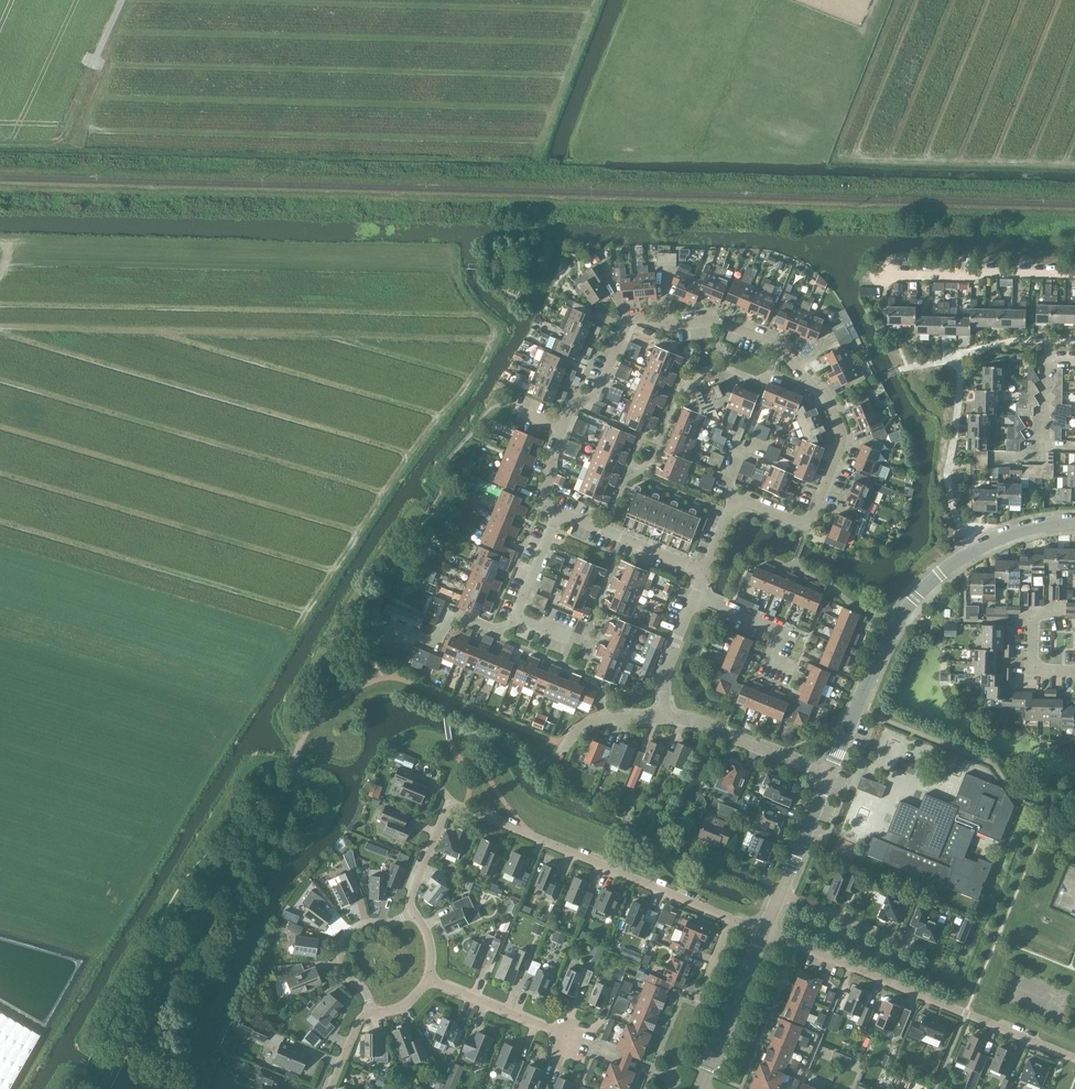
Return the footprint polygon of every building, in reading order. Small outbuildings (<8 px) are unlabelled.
[(596,253),(590,257),(595,264),(600,260),(596,253)] [(781,261),(778,268),(784,271),(787,264),(781,261)] [(680,300),(684,301),(694,278),(695,275),(689,272),(692,267),(681,263),(680,265),(672,283),(678,286),(675,294),(681,297),(680,300)] [(690,301),(695,303),(696,303),(699,295),(709,270),(711,266),(707,264),(705,268),(704,272),(703,272),(700,280),(694,278),(684,301),(689,304),(690,301)] [(600,282),(606,277),(598,265),(588,272),(592,279),(581,286),(592,304),(608,294),(600,282)] [(639,275),(632,275),(634,301),(639,301),(639,298),(645,297),(643,265),(638,266),(639,275)] [(648,265),(643,265),(645,297),(651,296),(652,300),(657,299),(655,273),(648,274),(648,265)] [(705,294),(711,296),(723,267),(718,265),(715,272),(709,270),(699,295),(704,297),(705,294)] [(629,301),(634,301),(632,275),(626,276),(625,267),(614,268),(615,282),(621,281),(623,299),(629,299),(629,301)] [(727,269),(723,267),(711,296),(716,299),(715,301),(720,303),(730,280),(724,277),(727,269)] [(730,305),(732,302),(737,304),(749,276),(745,274),(741,282),(735,279),(725,303),(730,305)] [(742,310),(746,312),(756,288),(750,286),(754,277),(749,276),(737,304),(743,307),(742,310)] [(772,280),(758,313),(764,315),(762,319),(768,321),(775,302),(778,303),(784,289),(776,286),(779,280),(773,277),(772,280)] [(752,310),(758,313),(772,280),(766,278),(765,278),(762,286),(763,288),(762,291),(756,288),(746,312),(751,314),(752,310)] [(1038,323),(1052,323),(1053,291),(1052,291),(1052,285),(1046,284),(1045,306),(1038,306),(1038,323)] [(1073,307),(1066,306),(1065,324),(1074,324),(1074,290),(1073,307)] [(1053,291),(1052,323),(1065,324),(1066,306),(1058,306),(1058,292),(1053,291)] [(783,303),(775,323),(780,325),(779,328),(785,330),(794,307),(798,298),(785,293),(781,302),(783,303)] [(801,337),(806,339),(815,315),(809,313),(815,298),(811,297),(808,302),(796,332),(802,334),(801,337)] [(888,325),(903,325),(903,307),(896,307),(896,298),(889,298),(888,325)] [(910,307),(903,307),(903,325),(916,326),(917,300),(917,298),(911,298),(910,307)] [(794,307),(785,330),(790,332),(791,329),(796,332),(808,302),(803,300),(800,309),(794,307)] [(922,318),(923,300),(917,300),(916,326),(916,335),(930,336),(930,318),(922,318)] [(985,328),(985,309),(978,309),(978,300),(972,300),(972,309),(971,327),(972,327),(985,328)] [(993,309),(985,309),(985,328),(999,328),(999,300),(993,300),(993,309)] [(999,328),(1013,328),(1013,310),(1005,310),(1005,300),(999,300),(999,328)] [(566,317),(572,320),(590,328),(594,330),(596,326),(597,324),(593,322),(595,317),(589,315),(592,309),(574,301),(571,308),(570,308),(566,317)] [(1020,310),(1013,310),(1013,328),(1027,329),(1027,311),(1027,301),(1020,301),(1020,310)] [(950,313),(951,308),(949,308),(950,303),(944,303),(944,308),(944,336),(957,336),(958,318),(958,313),(950,313)] [(930,318),(930,336),(944,336),(944,308),(938,308),(938,318),(930,318)] [(815,315),(806,339),(810,341),(811,338),(817,340),(824,324),(830,326),(836,314),(824,309),(821,318),(815,315)] [(966,309),(965,319),(958,318),(957,336),(972,337),(972,327),(971,327),(972,309),(966,309)] [(594,330),(590,328),(572,320),(566,317),(561,328),(568,331),(586,338),(588,333),(593,335),(593,334),(599,336),(600,332),(594,330)] [(850,320),(844,323),(847,329),(853,326),(850,320)] [(847,329),(844,323),(832,328),(841,346),(852,340),(847,329)] [(568,331),(563,341),(582,349),(586,350),(592,353),(594,349),(588,346),(588,345),(584,343),(586,338),(568,331)] [(552,349),(577,360),(582,349),(563,341),(557,338),(552,349)] [(639,353),(642,347),(630,342),(627,348),(639,353)] [(645,355),(651,357),(672,366),(675,359),(679,361),(679,362),(681,363),(684,357),(656,346),(653,353),(647,351),(645,355)] [(829,360),(832,366),(855,355),(853,351),(850,353),(846,346),(818,359),(821,364),(829,360)] [(637,359),(639,353),(627,348),(625,354),(637,359)] [(545,351),(540,362),(565,372),(569,361),(545,351)] [(516,352),(514,358),(521,361),(524,355),(516,352)] [(826,375),(829,380),(856,367),(853,360),(856,359),(855,355),(832,366),(834,371),(826,375)] [(673,374),(669,373),(672,366),(651,357),(649,356),(647,361),(649,362),(646,368),(675,380),(677,374),(674,373),(673,374)] [(992,367),(983,367),(983,379),(1005,380),(1005,371),(1006,371),(1009,368),(1009,361),(1000,360),(990,362),(992,367)] [(565,372),(540,362),(536,372),(561,382),(563,377),(568,379),(568,378),(574,380),(575,376),(569,373),(565,372)] [(630,375),(632,369),(621,364),(618,370),(630,375)] [(859,372),(856,367),(829,380),(831,385),(839,381),(841,386),(852,381),(855,387),(867,382),(862,371),(859,372)] [(1028,380),(1032,380),(1034,384),(1040,380),(1032,367),(1028,367),(1028,380)] [(670,383),(669,384),(672,386),(675,380),(646,368),(643,375),(640,374),(639,378),(642,379),(663,388),(666,381),(670,383)] [(1059,381),(1063,381),(1063,369),(1060,369),(1051,381),(1057,385),(1059,381)] [(627,381),(630,375),(618,370),(616,376),(627,381)] [(538,385),(556,393),(561,382),(536,372),(532,382),(538,385)] [(640,385),(637,391),(665,402),(668,396),(665,395),(665,396),(660,394),(663,388),(642,379),(639,378),(636,377),(633,382),(640,385)] [(977,391),(977,392),(1005,392),(1005,391),(1008,391),(1009,386),(1005,386),(1006,380),(983,380),(983,391),(977,391)] [(1034,396),(1040,392),(1034,384),(1032,380),(1028,380),(1022,380),(1022,392),(1028,392),(1032,392),(1034,396)] [(1059,393),(1063,393),(1063,381),(1059,381),(1057,385),(1051,393),(1057,397),(1059,393)] [(719,384),(708,389),(717,409),(724,406),(727,407),(733,393),(731,392),(729,392),(728,387),(722,390),(719,384)] [(727,407),(739,412),(748,390),(739,387),(740,385),(737,384),(733,393),(727,407)] [(766,407),(772,410),(782,386),(779,385),(778,387),(769,384),(767,389),(759,408),(765,410),(766,407)] [(552,403),(556,393),(538,385),(533,396),(552,403)] [(621,397),(623,391),(612,386),(609,392),(621,397)] [(784,387),(782,386),(772,410),(779,412),(778,414),(782,416),(792,393),(783,389),(784,387)] [(708,413),(717,409),(708,389),(696,394),(699,400),(689,404),(688,406),(687,408),(707,416),(708,413)] [(760,394),(757,392),(757,394),(748,390),(739,412),(738,414),(742,416),(743,414),(751,417),(760,394)] [(656,403),(661,405),(661,406),(663,407),(665,402),(637,391),(634,397),(632,396),(631,401),(654,410),(656,403)] [(609,392),(607,398),(618,403),(621,397),(609,392)] [(977,392),(977,403),(999,404),(999,393),(1005,393),(1005,392),(977,392)] [(1027,405),(1032,405),(1034,408),(1040,405),(1034,396),(1032,392),(1028,392),(1027,405)] [(803,399),(804,396),(801,395),(800,396),(792,393),(782,416),(786,418),(787,416),(794,419),(795,418),(800,405),(803,399)] [(1059,393),(1057,397),(1051,405),(1056,408),(1058,405),(1063,405),(1063,393),(1059,393)] [(857,408),(853,409),(858,421),(875,414),(867,396),(855,402),(857,408)] [(801,430),(821,421),(817,410),(811,411),(809,406),(807,401),(803,399),(800,405),(795,418),(798,419),(797,421),(801,430)] [(656,417),(656,418),(651,416),(654,410),(631,401),(628,400),(624,411),(628,413),(656,424),(659,419),(656,417)] [(810,404),(812,410),(823,407),(821,401),(810,404)] [(998,410),(999,404),(977,403),(976,415),(998,416),(1004,416),(1004,411),(998,410)] [(596,405),(593,412),(601,415),(604,408),(596,405)] [(1034,416),(1034,408),(1032,405),(1027,405),(1027,409),(1018,409),(1018,416),(1019,416),(1034,416)] [(1058,405),(1056,408),(1050,417),(1056,420),(1058,417),(1062,417),(1063,405),(1058,405)] [(687,408),(683,406),(682,409),(684,410),(680,418),(702,427),(707,416),(687,408)] [(654,430),(656,424),(628,413),(624,411),(622,410),(617,422),(645,433),(647,426),(652,428),(651,429),(654,430)] [(870,429),(873,435),(885,429),(883,423),(880,424),(875,414),(858,421),(863,432),(870,429)] [(969,415),(969,427),(991,428),(992,420),(997,419),(997,417),(998,417),(998,416),(976,415),(969,415)] [(1015,422),(1015,428),(1019,428),(1021,431),(1026,428),(1019,416),(1018,416),(1016,416),(1015,416),(1015,422)] [(1058,417),(1056,420),(1050,428),(1056,432),(1058,428),(1062,428),(1070,428),(1070,425),(1067,424),(1062,422),(1062,417),(1058,417)] [(675,427),(674,429),(697,438),(700,432),(702,432),(704,431),(705,428),(702,427),(680,418),(676,428),(675,427)] [(588,430),(590,424),(578,419),(575,425),(588,430)] [(820,435),(826,432),(821,421),(801,430),(804,437),(808,439),(807,440),(807,442),(817,447),(818,445),(819,442),(823,441),(820,435)] [(636,436),(607,424),(604,432),(602,431),(600,435),(624,445),(626,438),(630,440),(629,441),(633,442),(636,436)] [(765,427),(759,424),(754,436),(760,439),(765,427)] [(585,435),(588,430),(575,425),(573,430),(585,435)] [(745,429),(739,426),(734,439),(740,442),(745,429)] [(760,439),(766,442),(771,429),(765,427),(760,439)] [(991,433),(991,428),(969,427),(969,439),(991,440),(991,439),(996,439),(997,435),(991,433)] [(1021,431),(1019,428),(1015,428),(1015,439),(1018,439),(1020,443),(1026,439),(1021,431)] [(512,440),(531,448),(533,442),(542,445),(544,440),(516,429),(512,440)] [(674,433),(671,440),(693,449),(697,438),(674,429),(673,432),(674,433)] [(864,445),(859,457),(876,464),(888,435),(885,429),(873,435),(875,440),(872,442),(870,448),(864,445)] [(726,438),(720,436),(714,433),(712,439),(724,445),(726,438)] [(627,459),(629,453),(625,451),(624,452),(621,451),(624,445),(600,435),(598,440),(600,441),(598,447),(627,459)] [(968,451),(975,451),(988,451),(991,451),(991,440),(969,439),(968,451)] [(1015,439),(1007,439),(1007,451),(1020,452),(1020,443),(1018,439),(1015,439)] [(531,448),(512,440),(508,450),(535,461),(537,457),(529,454),(531,448)] [(688,461),(693,449),(671,440),(667,449),(666,449),(665,451),(688,461)] [(579,452),(581,446),(569,441),(566,447),(579,452)] [(825,453),(826,451),(817,447),(807,442),(803,441),(800,447),(797,446),(795,450),(820,461),(823,452),(825,453)] [(769,446),(767,452),(779,457),(781,451),(769,446)] [(576,458),(579,452),(566,447),(564,453),(576,458)] [(591,457),(615,467),(618,460),(621,461),(620,462),(624,464),(627,459),(598,447),(595,453),(593,453),(591,457)] [(535,461),(508,450),(503,461),(522,468),(525,463),(533,466),(535,461)] [(818,470),(816,470),(820,461),(795,450),(793,455),(796,457),(794,463),(817,473),(818,470)] [(670,458),(667,465),(689,474),(693,463),(688,461),(665,451),(662,456),(666,458),(666,457),(670,458)] [(723,463),(725,456),(713,451),(710,457),(723,463)] [(975,451),(975,461),(988,461),(988,451),(975,451)] [(767,452),(764,458),(776,463),(779,457),(767,452)] [(618,481),(620,475),(616,473),(616,474),(612,473),(615,467),(591,457),(589,461),(591,462),(589,469),(618,481)] [(710,457),(707,463),(720,469),(723,463),(710,457)] [(859,457),(855,468),(859,469),(857,475),(876,483),(882,486),(884,480),(878,478),(883,466),(876,464),(859,457)] [(522,468),(503,461),(499,471),(526,482),(528,478),(520,475),(522,468)] [(744,461),(742,467),(754,472),(756,466),(744,461)] [(988,471),(988,461),(975,461),(975,470),(988,471)] [(1048,462),(1042,466),(1042,479),(1043,479),(1054,479),(1054,465),(1050,465),(1048,462)] [(814,474),(816,475),(817,473),(794,463),(791,469),(788,467),(786,473),(789,474),(800,479),(804,480),(811,483),(814,474)] [(684,485),(689,474),(667,465),(665,471),(662,470),(662,469),(658,467),(655,474),(684,485)] [(1069,465),(1069,472),(1066,472),(1066,477),(1068,477),(1074,478),(1074,465),(1069,465)] [(1029,479),(1029,466),(1023,466),(1023,467),(1011,467),(1011,474),(1020,474),(1020,478),(1023,478),(1023,479),(1029,479)] [(742,467),(739,473),(745,475),(751,478),(754,472),(742,467)] [(786,473),(772,467),(769,472),(766,471),(765,472),(763,477),(789,487),(791,480),(795,482),(794,483),(798,484),(800,479),(789,474),(786,473)] [(589,469),(584,480),(606,489),(609,482),(612,483),(611,485),(615,486),(618,481),(589,469)] [(526,482),(499,471),(495,482),(514,490),(517,484),(524,487),(526,482)] [(714,484),(716,478),(704,473),(701,479),(714,484)] [(739,473),(737,479),(742,481),(745,475),(739,473)] [(471,475),(468,482),(479,486),(481,479),(471,475)] [(854,481),(856,482),(852,493),(875,503),(879,492),(882,486),(876,483),(857,475),(854,481)] [(558,476),(556,481),(564,485),(566,479),(558,476)] [(789,495),(786,493),(789,487),(763,477),(762,480),(765,482),(762,490),(791,501),(793,495),(790,493),(789,495)] [(1074,490),(1074,478),(1068,477),(1066,477),(1063,477),(1063,489),(1068,489),(1074,490)] [(701,479),(699,485),(711,490),(714,484),(701,479)] [(603,495),(606,489),(584,480),(579,491),(608,503),(611,497),(607,495),(607,497),(603,495)] [(998,490),(987,490),(986,512),(998,512),(998,506),(999,484),(998,484),(998,490)] [(998,506),(1010,507),(1011,484),(999,484),(998,506)] [(1022,485),(1011,484),(1010,507),(1022,507),(1022,504),(1025,504),(1026,493),(1023,493),(1023,488),(1023,485),(1022,485)] [(632,504),(641,507),(647,495),(641,492),(642,490),(641,488),(637,486),(635,487),(634,489),(638,490),(636,493),(631,491),(628,498),(633,501),(632,504)] [(1061,501),(1061,502),(1074,502),(1074,490),(1068,489),(1063,489),(1062,489),(1059,489),(1059,495),(1057,495),(1056,496),(1056,500),(1057,501),(1061,501)] [(503,490),(499,501),(526,513),(528,508),(519,505),(522,498),(503,490)] [(974,512),(986,512),(987,490),(974,490),(974,512)] [(464,496),(479,502),(481,496),(466,491),(464,496)] [(851,506),(849,512),(868,520),(875,503),(852,493),(847,505),(851,506)] [(652,497),(647,495),(641,507),(651,511),(657,495),(656,494),(653,495),(652,497)] [(651,511),(660,515),(665,503),(659,500),(660,498),(659,495),(657,495),(651,511)] [(499,501),(494,511),(513,519),(516,513),(524,517),(526,513),(499,501)] [(671,505),(665,503),(660,515),(669,519),(676,502),(674,502),(672,503),(671,505)] [(669,519),(678,523),(683,510),(677,508),(679,505),(678,503),(676,502),(669,519)] [(627,517),(636,520),(641,507),(632,504),(627,517)] [(636,520),(645,524),(651,511),(641,507),(636,520)] [(678,523),(688,527),(694,510),(693,509),(691,510),(690,513),(683,510),(678,523)] [(694,510),(688,527),(697,531),(697,530),(703,532),(709,517),(703,515),(701,518),(696,516),(697,513),(696,511),(694,510)] [(494,511),(490,522),(517,533),(519,529),(511,525),(513,519),(494,511)] [(660,515),(651,511),(645,524),(655,528),(660,515)] [(839,515),(833,529),(851,536),(852,533),(861,537),(868,520),(849,512),(847,518),(839,515)] [(664,532),(669,519),(660,515),(655,528),(664,532)] [(664,532),(673,536),(678,523),(669,519),(664,532)] [(515,538),(517,533),(490,522),(485,532),(505,540),(507,535),(515,538)] [(678,523),(673,536),(682,539),(688,527),(678,523)] [(692,543),(697,531),(688,527),(682,539),(692,543)] [(845,551),(851,536),(833,529),(830,537),(828,536),(826,543),(845,551)] [(513,560),(515,561),(518,552),(502,546),(505,540),(485,532),(481,543),(496,549),(494,552),(497,553),(513,560)] [(422,545),(419,552),(427,556),(431,549),(422,545)] [(1058,550),(1050,549),(1050,547),(1046,547),(1045,547),(1045,554),(1044,570),(1044,574),(1045,574),(1057,575),(1057,570),(1058,550)] [(1065,550),(1058,550),(1057,570),(1069,571),(1070,547),(1066,547),(1065,550)] [(497,574),(499,568),(508,572),(513,560),(497,553),(494,552),(484,548),(478,561),(476,559),(474,564),(497,574)] [(1020,576),(1021,576),(1033,576),(1033,556),(1025,555),(1025,553),(1022,553),(1021,553),(1020,560),(1021,560),(1020,576)] [(1045,554),(1040,553),(1040,556),(1033,556),(1033,576),(1044,577),(1045,574),(1044,574),(1044,570),(1045,554)] [(563,566),(565,559),(553,554),(550,560),(563,566)] [(579,558),(574,570),(595,579),(598,572),(601,574),(601,575),(604,576),(607,570),(579,558)] [(1009,583),(1009,562),(1000,561),(1000,559),(997,559),(996,559),(996,573),(996,582),(996,588),(1008,588),(1009,583)] [(431,560),(429,565),(435,568),(438,563),(431,560)] [(563,566),(550,560),(548,567),(560,572),(563,566)] [(627,569),(625,575),(646,584),(651,572),(622,560),(620,567),(623,568),(624,567),(627,569)] [(1020,589),(1021,583),(1021,576),(1020,576),(1021,560),(1020,560),(1016,560),(1016,562),(1009,562),(1009,583),(1008,588),(1020,589)] [(745,582),(750,584),(762,589),(772,565),(767,563),(764,570),(757,568),(754,574),(749,572),(745,582)] [(475,569),(472,576),(501,588),(503,583),(494,579),(497,574),(474,564),(472,568),(475,569)] [(776,567),(772,565),(762,589),(773,594),(780,577),(773,574),(776,567)] [(427,569),(424,575),(431,578),(434,572),(427,569)] [(574,570),(570,581),(598,592),(600,587),(596,585),(596,586),(593,585),(595,579),(574,570)] [(970,594),(983,595),(984,574),(976,574),(976,572),(971,571),(970,594)] [(414,585),(417,578),(402,572),(396,587),(403,589),(414,585)] [(773,594),(784,598),(794,574),(789,572),(786,579),(780,577),(773,594)] [(991,575),(984,574),(983,595),(983,601),(996,602),(996,595),(996,588),(996,582),(996,573),(991,572),(991,575)] [(799,576),(794,574),(784,598),(795,603),(802,586),(796,583),(799,576)] [(615,577),(613,583),(642,595),(644,589),(649,591),(651,586),(646,584),(625,575),(622,581),(618,580),(619,579),(615,577)] [(467,580),(465,585),(488,594),(490,589),(499,592),(501,588),(472,576),(470,581),(467,580)] [(556,581),(544,576),(541,582),(554,587),(556,581)] [(595,598),(598,592),(570,581),(567,587),(565,587),(563,591),(586,601),(589,594),(592,596),(591,597),(595,598)] [(795,603),(806,607),(816,583),(811,581),(808,588),(802,586),(795,603)] [(551,593),(554,587),(541,582),(539,588),(551,593)] [(429,583),(427,589),(433,592),(436,586),(429,583)] [(618,590),(616,597),(637,606),(642,595),(613,583),(611,588),(614,590),(615,589),(618,590)] [(668,583),(664,591),(671,594),(674,586),(668,583)] [(821,585),(816,583),(806,607),(817,612),(824,595),(818,593),(821,585)] [(466,590),(463,596),(492,609),(495,604),(485,600),(488,594),(465,585),(463,588),(466,590)] [(645,589),(642,598),(654,602),(657,594),(645,589)] [(663,590),(660,596),(668,599),(671,594),(664,591),(663,590)] [(587,609),(583,607),(586,601),(563,591),(561,595),(563,596),(560,604),(576,610),(584,613),(588,615),(591,609),(587,607),(587,609)] [(546,605),(549,599),(537,594),(534,600),(546,605)] [(434,596),(431,602),(443,607),(446,601),(434,596)] [(491,613),(492,609),(463,596),(461,602),(458,601),(456,606),(479,615),(482,609),(491,613)] [(632,617),(637,606),(616,597),(613,603),(609,602),(610,601),(606,599),(604,606),(632,617)] [(534,600),(532,606),(544,611),(546,605),(534,600)] [(827,600),(822,611),(826,613),(830,602),(827,600)] [(419,630),(423,620),(424,618),(401,607),(401,606),(397,604),(396,605),(389,602),(384,614),(419,630)] [(429,608),(441,613),(443,607),(431,602),(429,608)] [(658,607),(655,614),(661,617),(664,610),(658,607)] [(844,607),(839,618),(856,625),(858,619),(866,622),(868,617),(844,607)] [(426,614),(438,619),(441,613),(429,608),(426,614)] [(423,620),(435,625),(438,619),(426,614),(424,618),(423,620)] [(656,629),(661,617),(655,614),(653,614),(649,626),(656,629)] [(793,617),(791,624),(798,626),(800,621),(800,620),(793,617)] [(839,618),(835,629),(859,639),(861,635),(853,631),(856,625),(839,618)] [(637,640),(642,629),(621,620),(618,626),(614,625),(615,624),(608,621),(606,627),(609,628),(637,640)] [(957,625),(945,624),(945,636),(957,636),(957,625)] [(983,643),(982,650),(982,651),(1013,651),(1013,645),(1003,645),(1004,633),(1013,633),(1013,627),(983,626),(983,634),(980,634),(980,643),(983,643)] [(614,636),(611,642),(633,651),(637,640),(609,628),(606,627),(603,633),(610,635),(610,634),(614,636)] [(468,645),(473,630),(469,628),(466,633),(454,663),(465,667),(473,647),(468,645)] [(835,629),(830,640),(846,647),(849,641),(856,644),(859,639),(835,629)] [(452,638),(443,659),(431,654),(426,666),(438,671),(442,662),(453,667),(454,663),(466,633),(462,631),(458,641),(452,638)] [(737,634),(732,645),(749,652),(751,646),(759,649),(761,644),(737,634)] [(479,649),(473,647),(465,667),(463,670),(467,672),(469,668),(475,671),(490,637),(485,635),(479,649)] [(665,638),(656,635),(652,646),(660,650),(665,638)] [(480,677),(484,679),(494,655),(488,653),(494,639),(490,637),(475,671),(481,674),(480,677)] [(830,640),(826,651),(849,661),(851,656),(844,653),(846,647),(830,640)] [(596,649),(599,650),(628,662),(633,651),(611,642),(608,649),(605,647),(606,646),(599,643),(596,649)] [(490,677),(496,680),(510,646),(505,644),(499,658),(494,655),(484,679),(488,680),(490,677)] [(732,645),(727,656),(751,666),(753,661),(746,658),(749,652),(732,645)] [(408,658),(414,661),(419,649),(413,646),(408,658)] [(509,661),(515,648),(510,646),(496,680),(502,682),(500,685),(505,687),(507,683),(510,684),(518,665),(515,664),(509,661)] [(660,650),(652,646),(647,657),(656,661),(660,650)] [(414,661),(420,663),(425,651),(419,649),(414,661)] [(605,658),(602,664),(624,673),(628,662),(599,650),(597,656),(601,658),(601,656),(605,658)] [(982,651),(982,650),(972,650),(971,658),(973,658),(973,663),(996,663),(996,658),(1012,658),(1013,651),(982,651)] [(431,654),(425,651),(420,663),(426,666),(431,654)] [(849,661),(826,651),(821,663),(838,670),(840,664),(847,667),(849,661)] [(528,664),(522,662),(520,666),(518,665),(510,684),(512,685),(517,687),(518,684),(524,687),(536,658),(531,656),(528,664)] [(749,670),(751,666),(727,656),(723,667),(726,669),(739,674),(742,667),(749,670)] [(651,672),(656,661),(647,657),(643,668),(644,669),(651,672)] [(537,668),(541,660),(536,658),(524,687),(522,692),(532,696),(533,694),(543,670),(537,668)] [(812,671),(809,677),(826,684),(831,672),(807,662),(805,668),(812,671)] [(975,675),(982,675),(1012,676),(1012,669),(996,668),(996,663),(973,663),(973,667),(975,667),(975,675)] [(539,693),(545,695),(557,667),(552,664),(549,673),(543,670),(533,694),(537,696),(539,693)] [(629,675),(624,673),(602,664),(599,670),(598,670),(596,675),(624,687),(629,675)] [(562,669),(557,667),(545,695),(551,698),(550,701),(554,702),(564,679),(558,677),(562,669)] [(644,669),(639,679),(647,682),(651,672),(644,669)] [(716,691),(738,700),(744,685),(737,683),(736,680),(739,674),(726,669),(716,691)] [(559,701),(566,704),(578,675),(573,673),(570,682),(564,679),(554,702),(558,704),(559,701)] [(583,677),(578,675),(566,704),(572,707),(570,709),(575,711),(580,700),(592,705),(597,693),(579,685),(583,677)] [(1002,681),(1012,681),(1012,676),(982,675),(982,688),(986,688),(986,687),(1002,688),(1002,687),(1002,681)] [(821,696),(826,684),(809,677),(807,683),(800,680),(797,686),(821,696)] [(744,685),(738,700),(737,702),(748,707),(758,683),(754,681),(751,688),(744,685)] [(748,707),(759,712),(767,694),(761,692),(763,685),(758,683),(748,707)] [(800,700),(814,706),(817,707),(821,696),(797,686),(795,690),(802,693),(799,699),(800,700)] [(986,691),(988,691),(988,700),(1003,700),(1003,706),(1020,707),(1020,693),(1014,693),(1014,694),(1009,694),(1009,692),(1009,687),(1002,687),(1002,688),(986,687),(986,688),(986,691)] [(773,697),(767,694),(759,712),(771,716),(781,692),(776,689),(773,697)] [(1038,721),(1050,721),(1051,690),(1045,690),(1045,700),(1038,699),(1038,721)] [(1064,707),(1064,700),(1063,700),(1057,700),(1057,690),(1051,690),(1050,721),(1062,721),(1063,721),(1063,707),(1064,707)] [(782,721),(783,719),(789,704),(782,701),(785,693),(781,692),(771,716),(782,721)] [(1026,717),(1026,720),(1038,721),(1038,699),(1033,699),(1033,694),(1026,693),(1020,693),(1020,707),(1020,710),(1024,710),(1024,717),(1026,717)] [(1067,730),(1067,728),(1074,728),(1074,707),(1074,698),(1069,698),(1069,707),(1064,707),(1063,707),(1063,721),(1062,721),(1062,730),(1067,730)] [(805,728),(814,706),(800,700),(798,705),(795,706),(789,704),(783,719),(805,728)] [(543,729),(545,723),(536,719),(532,727),(542,731),(543,729)] [(556,725),(547,721),(544,728),(553,732),(556,725)] [(599,765),(604,767),(607,760),(602,758),(607,746),(593,740),(584,761),(598,767),(599,765)] [(657,766),(665,747),(651,741),(646,754),(640,751),(634,765),(636,765),(632,776),(639,779),(643,768),(645,769),(645,771),(654,775),(657,766)] [(607,762),(627,770),(636,748),(622,743),(620,745),(614,743),(607,762)] [(671,764),(685,769),(693,749),(679,743),(675,753),(669,751),(663,765),(670,768),(671,764)] [(947,766),(952,753),(942,749),(937,761),(947,766)] [(415,759),(398,751),(393,762),(411,769),(415,759)] [(728,791),(740,795),(749,772),(731,764),(727,774),(722,772),(716,787),(728,792),(728,791)] [(398,768),(393,780),(403,784),(399,795),(420,803),(427,788),(412,781),(415,774),(398,768)] [(772,799),(790,806),(795,793),(787,790),(790,783),(768,774),(765,783),(768,785),(767,786),(768,786),(764,795),(773,798),(772,799)] [(879,838),(873,836),(871,842),(866,853),(883,860),(883,861),(972,896),(979,899),(984,885),(982,885),(984,881),(986,881),(994,861),(987,858),(980,855),(979,860),(965,854),(974,832),(1000,842),(1014,807),(1002,789),(966,775),(955,802),(947,805),(928,798),(929,797),(925,795),(923,802),(924,803),(921,810),(901,802),(887,836),(879,838)] [(858,789),(882,798),(887,786),(862,777),(858,789)] [(380,778),(376,790),(383,792),(386,780),(380,778)] [(700,795),(696,804),(706,808),(708,804),(705,797),(700,795)] [(651,797),(647,804),(653,808),(657,801),(651,797)] [(766,809),(759,825),(779,833),(784,820),(786,816),(785,815),(787,809),(764,800),(761,807),(766,809)] [(738,809),(722,803),(718,814),(734,820),(738,809)] [(408,817),(401,814),(384,807),(378,810),(375,818),(387,823),(383,834),(404,842),(411,827),(405,824),(408,817)] [(693,813),(702,817),(704,811),(696,808),(693,813)] [(414,811),(412,816),(422,820),(424,815),(414,811)] [(708,816),(700,837),(719,844),(720,842),(726,844),(733,826),(727,823),(708,816)] [(453,833),(447,830),(439,850),(458,858),(469,833),(459,829),(457,834),(454,832),(453,833)] [(758,857),(757,858),(767,862),(775,843),(761,838),(763,833),(756,830),(755,833),(749,830),(744,841),(751,844),(747,852),(758,857)] [(336,843),(342,848),(349,839),(343,834),(336,843)] [(372,836),(370,840),(389,849),(391,844),(372,836)] [(482,871),(487,873),(494,876),(499,863),(502,857),(495,854),(499,845),(483,839),(474,860),(485,865),(482,871)] [(381,847),(379,853),(386,856),(388,850),(381,847)] [(505,872),(516,876),(513,883),(525,888),(531,874),(525,872),(530,858),(514,851),(505,872)] [(400,853),(397,860),(406,863),(409,857),(400,853)] [(816,859),(814,865),(823,868),(825,863),(816,859)] [(355,864),(349,866),(351,870),(356,880),(359,879),(355,864)] [(369,876),(369,888),(371,888),(370,898),(385,899),(386,886),(390,886),(397,889),(405,869),(395,864),(389,878),(369,876)] [(536,885),(546,890),(544,896),(556,900),(561,888),(554,885),(560,871),(558,870),(558,867),(552,864),(549,866),(545,864),(536,885)] [(351,870),(339,876),(342,882),(332,887),(341,908),(357,900),(356,898),(353,892),(359,888),(357,883),(356,880),(351,870)] [(438,871),(428,883),(432,886),(424,897),(436,906),(438,903),(443,906),(447,900),(443,897),(449,889),(443,884),(448,878),(444,875),(439,871),(438,871)] [(850,874),(849,878),(838,874),(828,897),(843,903),(849,890),(856,893),(862,879),(850,874)] [(583,901),(590,883),(576,877),(566,899),(580,905),(576,915),(584,919),(590,904),(583,901)] [(871,881),(864,882),(865,890),(873,888),(871,881)] [(493,884),(491,890),(497,893),(499,887),(493,884)] [(311,890),(301,904),(308,909),(303,915),(322,929),(332,915),(321,907),(325,900),(311,890)] [(609,913),(614,916),(622,896),(621,896),(621,894),(615,892),(614,893),(609,891),(607,895),(601,892),(595,908),(596,908),(593,914),(603,919),(607,917),(609,913)] [(475,910),(469,896),(452,904),(455,912),(442,918),(448,933),(469,923),(481,918),(477,910),(475,910)] [(898,923),(906,903),(888,896),(879,918),(887,921),(888,920),(892,921),(893,920),(898,923)] [(515,917),(521,902),(513,899),(507,914),(515,917)] [(626,922),(636,926),(633,933),(646,938),(650,928),(651,924),(643,920),(648,910),(649,907),(647,907),(646,904),(639,901),(637,902),(635,901),(631,909),(628,916),(626,922)] [(652,903),(649,913),(658,916),(662,906),(652,903)] [(913,920),(921,923),(917,934),(936,942),(943,925),(938,922),(940,917),(940,915),(938,913),(919,905),(913,920)] [(524,906),(522,912),(530,915),(532,909),(524,906)] [(666,924),(671,911),(664,908),(659,921),(666,924)] [(284,910),(281,917),(288,919),(291,913),(284,910)] [(671,911),(666,924),(672,927),(677,914),(671,911)] [(541,915),(538,920),(546,923),(548,918),(541,915)] [(686,926),(684,932),(705,941),(712,926),(703,923),(702,926),(696,924),(694,923),(689,920),(684,918),(682,924),(686,926)] [(966,919),(959,934),(966,937),(973,922),(966,919)] [(303,927),(290,922),(287,929),(300,934),(303,927)] [(502,924),(500,929),(507,932),(512,922),(502,924)] [(537,923),(534,931),(542,934),(545,927),(537,923)] [(701,952),(705,941),(684,932),(676,929),(671,940),(674,941),(671,948),(684,953),(692,956),(694,950),(701,952)] [(556,932),(553,941),(563,944),(566,936),(556,932)] [(581,932),(579,937),(587,940),(589,936),(581,932)] [(470,952),(465,963),(481,969),(488,952),(496,955),(502,940),(488,934),(483,945),(474,941),(472,940),(470,940),(468,940),(466,941),(464,943),(464,946),(464,948),(466,950),(468,951),(470,952)] [(318,939),(296,936),(293,953),(315,956),(318,939)] [(595,946),(592,953),(600,956),(603,950),(595,946)] [(644,955),(624,947),(621,955),(641,963),(644,955)] [(506,955),(501,967),(498,976),(514,982),(519,969),(526,972),(532,955),(520,950),(516,960),(506,955)] [(670,961),(668,967),(691,976),(695,966),(674,957),(672,962),(670,961)] [(541,964),(533,961),(528,973),(536,976),(531,990),(545,996),(554,975),(539,969),(541,964)] [(301,963),(278,966),(280,981),(287,981),(293,995),(321,984),(315,968),(305,972),(301,963)] [(582,967),(580,973),(569,969),(561,990),(576,996),(582,982),(589,985),(594,972),(582,967)] [(686,989),(691,976),(668,967),(665,974),(659,972),(657,977),(651,974),(648,981),(667,989),(670,982),(686,989)] [(618,971),(615,978),(622,981),(625,974),(618,971)] [(802,971),(797,982),(818,991),(823,980),(802,971)] [(614,981),(612,988),(597,982),(589,1002),(604,1008),(610,993),(616,996),(621,983),(614,981)] [(667,990),(667,989),(648,981),(648,982),(647,982),(643,993),(666,1002),(668,996),(667,995),(668,990),(667,990)] [(797,982),(792,993),(814,1002),(818,991),(797,982)] [(845,1009),(861,1016),(858,1023),(867,1026),(873,1010),(866,1007),(871,994),(854,987),(845,1009)] [(643,993),(638,1004),(659,1013),(661,1008),(663,1009),(666,1002),(643,993)] [(792,993),(788,1004),(809,1013),(814,1002),(792,993)] [(328,1021),(342,1005),(329,994),(312,1014),(319,1020),(313,1028),(325,1038),(335,1027),(328,1021)] [(617,1003),(625,1006),(628,1007),(631,1000),(620,996),(617,1003)] [(885,1003),(876,1025),(893,1032),(895,1038),(902,1035),(912,1011),(889,1001),(885,1003)] [(658,1017),(659,1013),(638,1004),(633,1015),(657,1024),(659,1018),(658,1017)] [(804,1024),(809,1013),(788,1004),(783,1015),(804,1024)] [(239,1007),(236,1016),(245,1019),(248,1011),(239,1007)] [(829,1029),(838,1032),(844,1017),(835,1014),(829,1029)] [(633,1015),(629,1025),(651,1034),(652,1030),(654,1031),(657,1024),(633,1015)] [(915,1022),(910,1035),(921,1040),(924,1033),(941,1041),(947,1025),(926,1016),(922,1025),(915,1022)] [(36,1039),(0,1017),(0,1088),(7,1088),(36,1039)] [(456,1030),(459,1024),(444,1017),(440,1025),(435,1023),(435,1024),(434,1024),(431,1030),(432,1030),(432,1031),(437,1033),(435,1039),(436,1039),(434,1045),(435,1045),(434,1046),(444,1050),(445,1049),(446,1050),(448,1044),(450,1045),(450,1044),(457,1047),(463,1033),(456,1030)] [(264,1042),(268,1029),(242,1019),(239,1026),(238,1029),(243,1031),(252,1035),(251,1037),(264,1042)] [(798,1039),(803,1027),(782,1019),(777,1030),(798,1039)] [(629,1025),(628,1024),(626,1029),(624,1034),(623,1033),(622,1034),(621,1034),(620,1035),(620,1036),(619,1037),(620,1039),(621,1040),(618,1049),(642,1059),(646,1050),(647,1050),(649,1050),(650,1049),(650,1048),(650,1046),(650,1045),(648,1044),(650,1039),(652,1035),(651,1034),(629,1025)] [(403,1056),(412,1053),(416,1063),(429,1058),(422,1039),(415,1042),(409,1026),(394,1032),(403,1056)] [(772,1042),(793,1051),(798,1039),(777,1030),(772,1042)] [(875,1045),(879,1033),(870,1030),(866,1042),(875,1045)] [(226,1031),(220,1048),(230,1052),(237,1036),(226,1031)] [(323,1039),(314,1032),(307,1041),(316,1048),(323,1039)] [(484,1063),(494,1038),(479,1032),(476,1038),(470,1036),(463,1051),(468,1053),(466,1058),(474,1061),(475,1059),(484,1063)] [(376,1062),(389,1062),(389,1049),(382,1049),(382,1034),(378,1034),(377,1033),(372,1033),(370,1034),(367,1034),(367,1041),(367,1055),(376,1055),(376,1062)] [(988,1056),(981,1053),(986,1041),(984,1040),(983,1039),(979,1037),(978,1038),(972,1035),(967,1048),(963,1047),(957,1061),(968,1066),(974,1069),(982,1072),(988,1056)] [(789,1062),(793,1051),(772,1042),(767,1054),(789,1062)] [(307,1054),(282,1043),(274,1062),(299,1073),(307,1054)] [(516,1064),(522,1049),(506,1043),(497,1064),(503,1067),(504,1069),(502,1075),(517,1081),(523,1066),(516,1064)] [(1000,1047),(991,1068),(1008,1075),(1011,1067),(1010,1067),(1015,1053),(1000,1047)] [(844,1055),(835,1051),(831,1062),(839,1065),(844,1055)] [(233,1058),(239,1065),(245,1060),(239,1053),(233,1058)] [(784,1073),(789,1062),(767,1054),(763,1065),(784,1073)] [(839,1065),(848,1069),(852,1058),(844,1055),(839,1065)] [(886,1057),(881,1067),(888,1070),(893,1060),(886,1057)] [(1021,1079),(1042,1088),(1050,1067),(1030,1059),(1021,1079)] [(247,1062),(242,1064),(244,1070),(250,1068),(247,1062)] [(612,1063),(608,1072),(607,1072),(605,1072),(604,1073),(604,1074),(603,1076),(604,1077),(605,1078),(605,1080),(602,1087),(603,1088),(606,1088),(630,1088),(632,1088),(633,1088),(634,1087),(635,1086),(635,1084),(634,1083),(633,1082),(636,1073),(612,1063)] [(445,1088),(450,1088),(459,1066),(455,1064),(445,1088)] [(786,1074),(784,1073),(763,1065),(761,1064),(751,1088),(753,1088),(779,1088),(786,1074)] [(521,1087),(525,1088),(545,1088),(547,1084),(540,1081),(544,1071),(530,1065),(521,1087)] [(277,1086),(280,1078),(260,1070),(255,1082),(261,1084),(259,1088),(284,1088),(277,1086)] [(905,1077),(895,1073),(891,1081),(896,1083),(897,1080),(903,1082),(905,1077)] [(379,1076),(375,1084),(382,1087),(385,1079),(379,1076)] [(547,1088),(571,1088),(574,1083),(559,1077),(555,1087),(549,1085),(547,1088)] [(978,1082),(970,1079),(966,1088),(975,1088),(978,1082)] [(1001,1088),(1010,1088),(1013,1082),(1005,1079),(1001,1088)]
